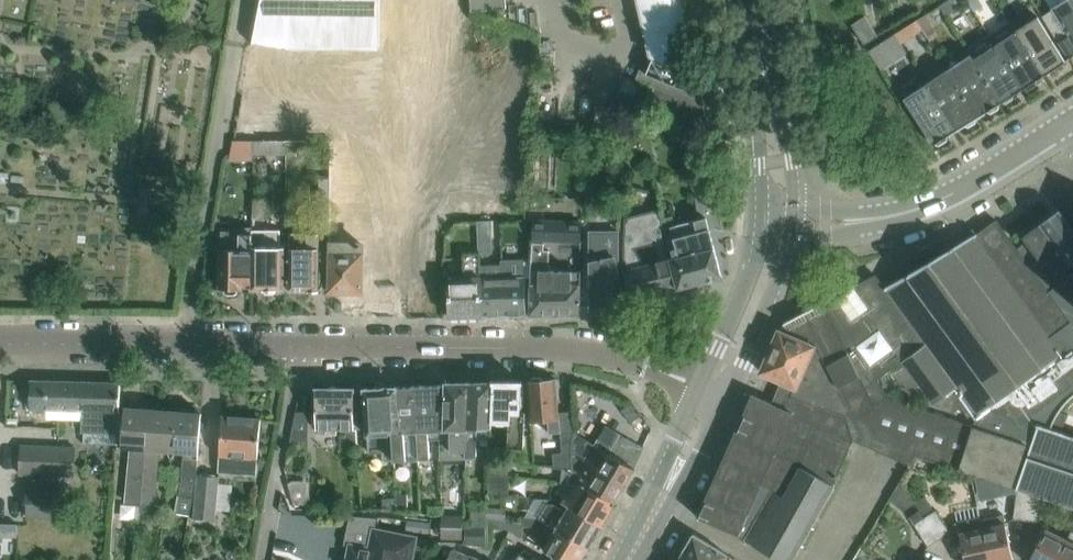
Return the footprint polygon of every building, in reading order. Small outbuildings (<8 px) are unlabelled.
[(251,47),(288,47),(317,48),(380,49),(380,0),(260,0),(251,47)] [(505,0),(470,0),(471,11),(506,8),(505,0)] [(678,0),(641,0),(653,55),(644,57),(636,78),(648,83),(702,105),(703,102),(694,65),(693,65),(678,0)] [(877,5),(875,0),(862,0),(865,9),(877,5)] [(965,0),(945,0),(938,4),(945,15),(966,3),(965,0)] [(983,7),(979,0),(965,0),(966,3),(973,13),(983,7)] [(1062,0),(1047,0),(1067,33),(1058,40),(1070,59),(1072,57),(1072,16),(1062,0)] [(1072,16),(1072,0),(1062,0),(1072,16)] [(925,14),(916,20),(921,29),(927,37),(936,31),(925,14)] [(876,36),(864,16),(850,24),(863,44),(876,36)] [(1066,61),(1038,16),(1014,31),(1042,77),(1066,61)] [(916,20),(894,34),(900,43),(921,29),(916,20)] [(1042,77),(1014,31),(993,45),(1020,89),(1023,87),(1026,91),(1036,85),(1035,82),(1042,77)] [(987,36),(967,49),(970,54),(973,58),(971,59),(999,103),(1000,101),(1005,104),(1013,99),(1012,95),(1020,89),(993,45),(987,36)] [(894,60),(882,41),(870,49),(879,63),(882,68),(894,60)] [(519,43),(519,52),(533,53),(533,44),(519,43)] [(257,48),(255,56),(269,59),(271,51),(257,48)] [(519,52),(518,61),(533,61),(533,53),(519,52)] [(971,59),(973,58),(970,54),(945,70),(975,117),(985,111),(989,113),(997,107),(997,103),(999,103),(971,59)] [(329,58),(328,84),(339,84),(383,86),(384,60),(329,58)] [(975,117),(945,70),(925,85),(953,131),(962,125),(966,127),(975,122),(974,117),(975,117)] [(702,105),(648,83),(646,104),(707,129),(703,105),(702,105)] [(953,131),(925,85),(903,100),(931,144),(933,143),(937,145),(946,140),(946,135),(953,131)] [(511,87),(510,96),(525,97),(525,88),(511,87)] [(247,96),(247,104),(261,105),(262,96),(247,96)] [(510,96),(510,105),(524,105),(525,97),(510,96)] [(247,104),(247,113),(261,114),(261,105),(247,104)] [(327,109),(326,134),(380,136),(382,111),(337,109),(327,109)] [(509,132),(508,141),(523,141),(523,133),(509,132)] [(256,152),(256,139),(234,139),(231,153),(253,153),(253,152),(256,152)] [(286,153),(287,140),(259,139),(256,139),(256,152),(286,153)] [(508,141),(508,150),(522,150),(523,141),(508,141)] [(720,275),(709,230),(717,228),(717,230),(722,229),(721,223),(724,222),(723,219),(721,219),(709,145),(689,148),(699,218),(676,224),(673,215),(662,217),(661,218),(678,288),(722,277),(722,275),(720,275)] [(507,177),(506,186),(521,186),(521,177),(507,177)] [(293,232),(291,289),(291,290),(295,294),(305,295),(309,291),(320,291),(322,243),(329,243),(330,227),(330,178),(320,178),(319,220),(307,220),(306,232),(293,232)] [(333,182),(332,196),(341,196),(341,182),(333,182)] [(506,186),(506,194),(520,195),(521,186),(506,186)] [(264,217),(264,199),(254,199),(253,217),(264,217)] [(539,218),(584,220),(584,206),(539,204),(539,218)] [(661,218),(662,217),(660,209),(625,218),(624,270),(630,300),(678,288),(661,218)] [(1058,211),(1041,223),(1041,224),(1024,237),(1027,241),(1017,249),(1055,299),(1072,286),(1072,277),(1066,264),(1072,258),(1072,231),(1058,211)] [(1055,299),(1017,249),(996,221),(976,235),(976,234),(911,272),(884,287),(875,275),(849,288),(850,290),(840,297),(838,294),(822,302),(847,350),(846,351),(870,403),(887,395),(878,378),(894,366),(897,369),(893,372),(908,392),(919,384),(933,402),(953,412),(961,406),(968,416),(975,411),(977,414),(973,425),(1027,443),(1020,462),(1024,463),(1037,425),(1036,425),(1036,423),(1051,428),(1053,423),(1063,427),(1068,414),(1059,411),(1062,407),(1064,404),(1068,400),(1072,396),(1072,395),(1072,324),(1055,299)] [(577,244),(578,226),(532,223),(529,223),(529,226),(532,241),(544,242),(577,244)] [(252,230),(253,230),(253,226),(239,226),(239,249),(220,249),(220,289),(223,289),(223,292),(225,295),(234,295),(237,293),(237,289),(251,289),(252,230)] [(286,290),(286,241),(282,241),(282,230),(253,230),(252,230),(251,289),(265,289),(265,291),(268,294),(274,294),(278,292),(278,290),(286,290)] [(625,301),(616,260),(619,259),(619,231),(592,231),(592,263),(591,306),(625,301)] [(491,239),(478,239),(479,252),(480,252),(492,252),(491,239)] [(580,313),(582,271),(549,270),(549,250),(543,250),(544,242),(532,241),(532,243),(531,269),(529,314),(580,313)] [(331,243),(330,291),(333,291),(338,296),(343,296),(348,291),(362,291),(363,274),(364,244),(331,243)] [(464,276),(448,277),(450,317),(481,316),(480,276),(481,276),(480,263),(480,252),(479,252),(463,253),(464,276)] [(481,276),(480,276),(481,316),(522,314),(520,266),(520,257),(500,258),(500,263),(480,263),(481,276)] [(1055,299),(1072,324),(1072,286),(1055,299)] [(847,350),(822,302),(784,322),(780,332),(778,331),(760,371),(782,381),(776,393),(772,403),(750,394),(750,395),(751,396),(719,468),(697,516),(696,515),(696,516),(702,518),(746,537),(745,539),(783,559),(793,559),(835,485),(834,484),(854,439),(909,463),(910,464),(915,455),(1011,487),(1020,462),(1027,443),(973,425),(888,397),(887,395),(870,403),(846,351),(847,350)] [(561,431),(557,378),(543,379),(539,376),(532,376),(528,381),(526,381),(530,421),(548,419),(549,433),(561,431)] [(61,409),(61,382),(31,380),(30,409),(61,409)] [(492,436),(493,421),(495,381),(471,382),(465,448),(466,448),(466,456),(477,456),(478,436),(492,436)] [(521,410),(523,381),(495,381),(493,421),(509,421),(508,454),(516,454),(516,462),(533,464),(532,434),(525,434),(526,410),(521,410)] [(61,382),(61,409),(82,410),(82,431),(84,431),(84,442),(116,443),(117,432),(119,432),(119,407),(120,384),(61,382)] [(465,448),(471,382),(445,382),(445,384),(446,384),(441,438),(441,457),(466,456),(466,448),(465,448)] [(446,384),(445,384),(414,385),(416,439),(418,439),(419,458),(431,457),(429,439),(441,438),(446,384)] [(416,439),(414,385),(389,386),(392,459),(407,458),(406,440),(416,439)] [(389,386),(354,388),(357,428),(364,428),(363,415),(366,415),(367,434),(369,448),(382,448),(383,459),(392,459),(389,386)] [(358,445),(354,388),(317,388),(317,429),(346,428),(347,446),(358,445)] [(139,502),(149,409),(139,408),(139,405),(128,405),(128,408),(125,407),(121,447),(131,448),(126,501),(139,502)] [(149,409),(139,502),(156,503),(161,450),(171,451),(175,411),(149,409)] [(197,483),(202,413),(192,412),(192,410),(180,409),(180,411),(175,411),(171,451),(184,452),(182,482),(176,511),(190,514),(197,483)] [(308,440),(309,411),(297,410),(290,440),(308,440)] [(256,474),(262,418),(223,414),(218,471),(256,474)] [(1016,488),(1036,495),(1072,507),(1072,435),(1051,428),(1036,423),(1036,425),(1037,425),(1030,445),(1024,463),(1016,488)] [(636,466),(641,455),(645,447),(619,432),(608,451),(583,436),(578,445),(572,441),(572,444),(570,444),(572,456),(584,463),(624,486),(636,466)] [(572,456),(570,444),(558,444),(559,467),(564,468),(564,469),(573,470),(572,456)] [(74,476),(75,447),(21,445),(20,474),(30,474),(29,488),(27,488),(26,515),(57,517),(58,489),(53,489),(53,475),(74,476)] [(624,486),(584,463),(572,456),(573,470),(564,469),(562,482),(562,483),(571,484),(581,484),(614,503),(624,486)] [(507,477),(508,462),(491,461),(490,475),(507,477)] [(215,519),(220,475),(198,473),(194,517),(215,519)] [(507,493),(507,477),(490,475),(489,492),(507,493)] [(311,503),(310,482),(307,479),(289,479),(294,503),(311,503)] [(614,503),(581,484),(571,484),(562,483),(557,492),(564,496),(562,500),(569,505),(569,506),(601,525),(614,503)] [(1026,519),(1029,493),(1017,489),(1013,517),(1026,519)] [(1039,520),(1042,498),(1029,493),(1026,519),(1039,520)] [(601,525),(569,506),(566,509),(554,502),(548,502),(539,497),(531,513),(556,526),(555,528),(589,546),(601,525)] [(488,506),(488,517),(506,519),(506,507),(488,506)] [(950,531),(936,509),(924,516),(938,538),(950,531)] [(918,511),(910,516),(914,523),(928,545),(938,538),(924,516),(922,517),(918,511)] [(534,527),(539,518),(525,516),(524,521),(523,525),(534,527)] [(488,517),(487,518),(521,535),(522,535),(522,532),(524,532),(523,525),(524,521),(508,519),(506,519),(488,517)] [(957,523),(965,559),(989,559),(982,528),(980,518),(957,523)] [(407,519),(405,530),(427,533),(429,522),(407,519)] [(463,530),(464,530),(464,521),(437,520),(436,540),(463,541),(463,530)] [(1005,523),(982,528),(989,559),(1013,559),(1005,523)] [(17,524),(0,524),(0,536),(17,536),(17,524)] [(416,537),(373,528),(369,548),(350,544),(346,559),(411,559),(416,537)] [(555,528),(543,548),(566,559),(581,559),(589,546),(555,528)] [(1066,539),(1045,528),(1029,559),(1055,559),(1066,539)] [(488,531),(464,530),(463,530),(463,541),(463,543),(487,544),(488,531)] [(1067,539),(1066,539),(1055,559),(1072,559),(1072,531),(1072,530),(1067,539)] [(693,533),(691,537),(688,535),(682,544),(686,546),(677,559),(724,559),(728,554),(693,533)] [(452,547),(448,559),(487,559),(452,547)] [(524,549),(522,554),(520,553),(516,559),(544,559),(524,549)]
